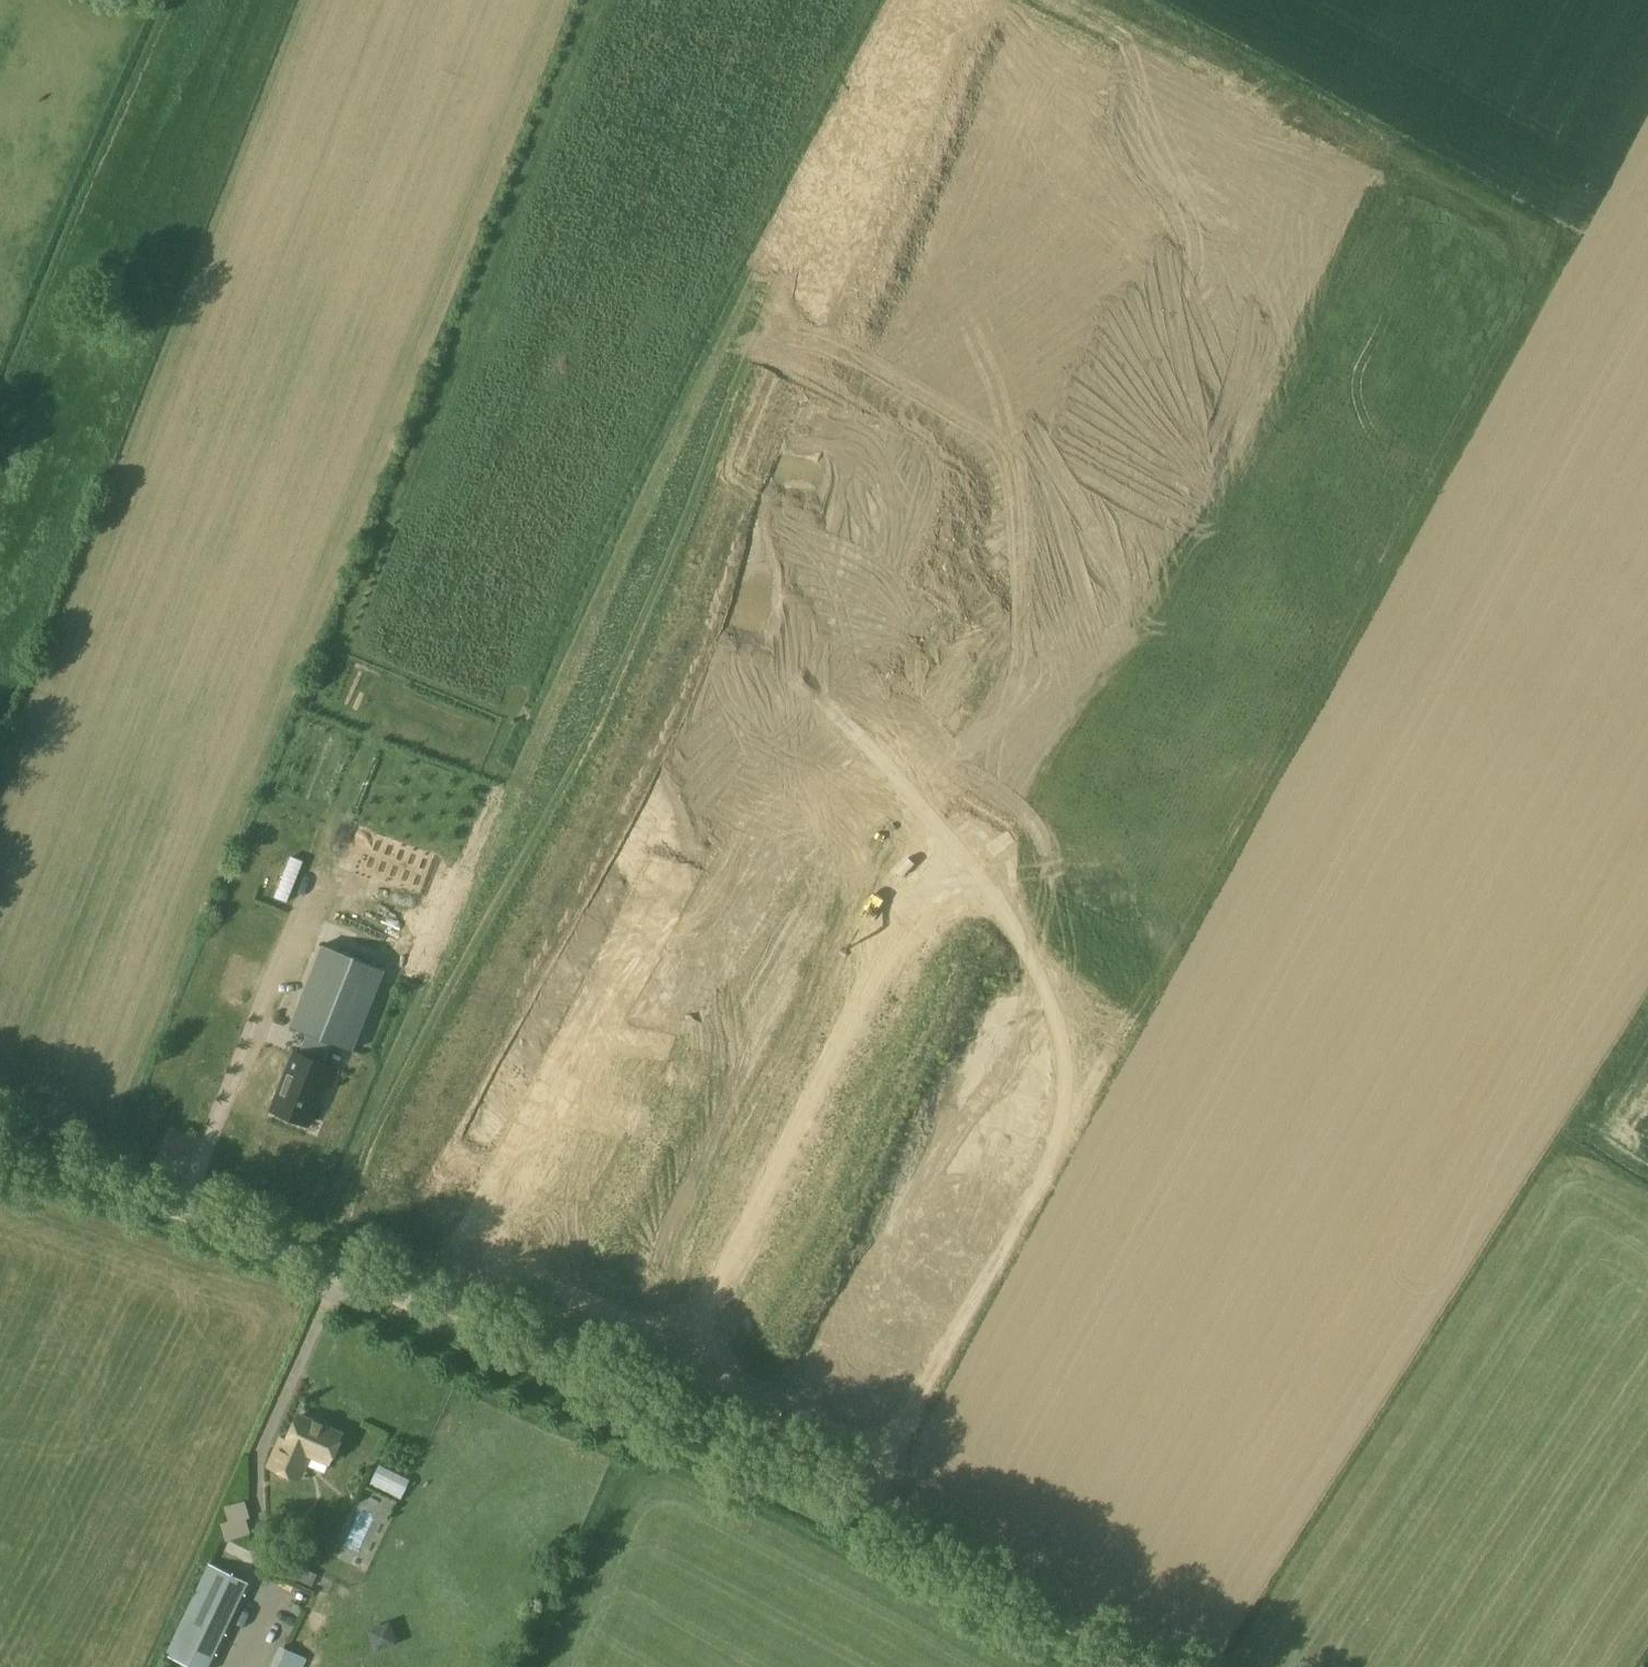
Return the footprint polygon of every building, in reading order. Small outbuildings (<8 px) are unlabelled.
[(289,891),(301,859),(291,855),(279,887),(289,891)] [(384,969),(323,945),(290,1027),(313,1036),(330,1043),(351,1051),(384,969)] [(330,1043),(313,1036),(305,1057),(294,1052),(271,1110),(308,1125),(331,1067),(322,1063),(330,1043)] [(326,1424),(324,1420),(316,1417),(311,1420),(310,1423),(296,1417),(286,1440),(280,1438),(277,1447),(283,1449),(274,1470),(294,1478),(306,1450),(330,1460),(341,1436),(324,1429),(326,1424)] [(225,1537),(252,1533),(245,1499),(225,1502),(228,1519),(222,1520),(225,1537)] [(249,1582),(208,1563),(165,1654),(191,1666),(209,1666),(249,1582)] [(367,1628),(375,1650),(398,1641),(390,1619),(367,1628)] [(307,1659),(279,1646),(270,1666),(303,1666),(307,1659)]
